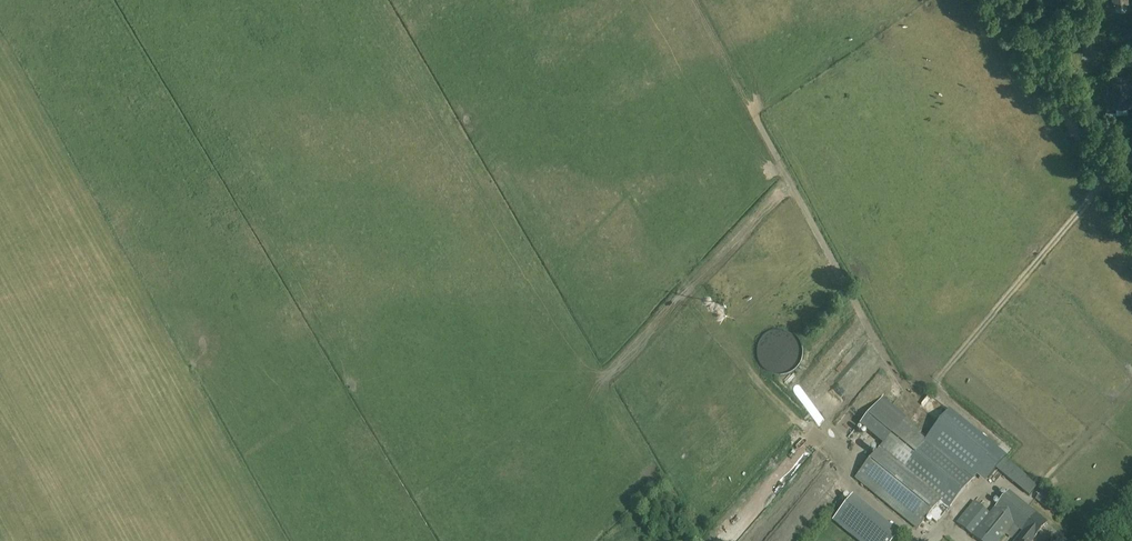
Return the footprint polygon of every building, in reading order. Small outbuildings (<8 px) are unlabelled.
[(1083,54),(1096,53),(1095,34),(1082,35),(1083,54)] [(1128,97),(1127,77),(1113,77),(1113,108),(1131,107),(1131,99),(1131,96),(1128,97)] [(805,403),(834,371),(822,361),(793,392),(805,403)] [(919,530),(929,517),(937,524),(948,509),(973,479),(918,434),(922,430),(883,397),(859,425),(882,445),(855,476),(919,530)] [(928,406),(937,416),(946,409),(937,398),(928,406)] [(930,434),(978,473),(997,450),(949,410),(930,434)] [(996,470),(1029,496),(1038,485),(1005,458),(996,470)] [(803,521),(838,481),(830,474),(802,506),(805,508),(798,516),(803,521)] [(1032,539),(1033,539),(1046,521),(1009,491),(995,508),(990,514),(974,502),(956,523),(979,540),(999,540),(1013,524),(1025,533),(1020,539),(1019,538),(1016,540),(1031,540),(1032,539)] [(1035,499),(1047,509),(1053,502),(1041,492),(1035,499)] [(833,521),(857,540),(896,540),(900,536),(853,497),(833,521)] [(789,539),(780,533),(775,540),(788,540),(789,539)]
